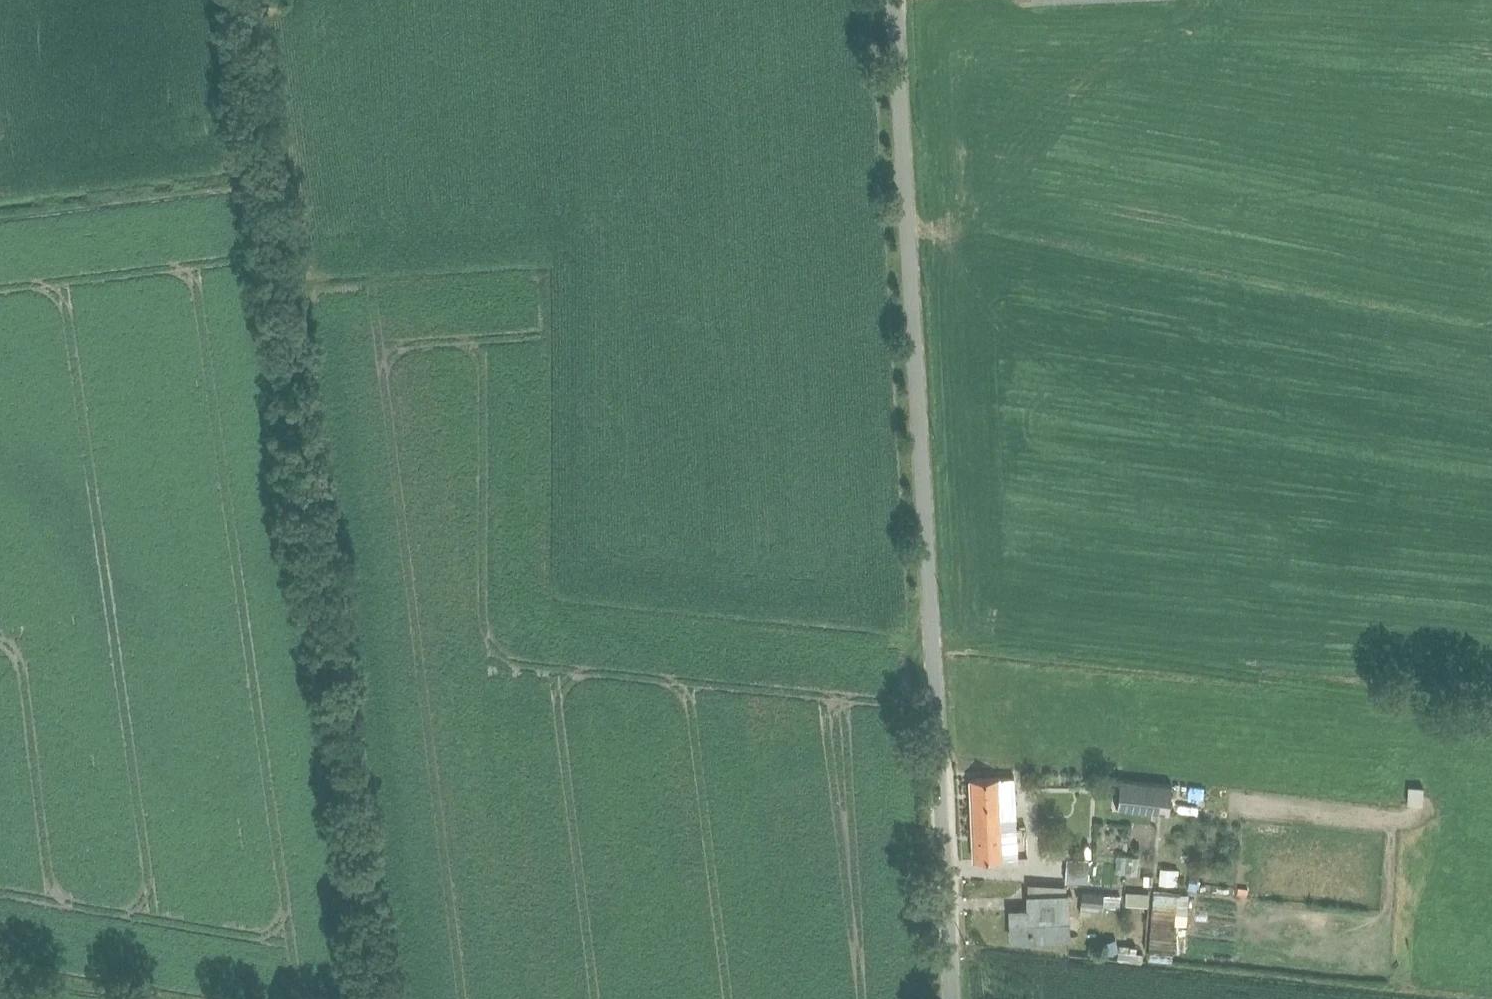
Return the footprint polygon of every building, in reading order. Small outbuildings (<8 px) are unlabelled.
[(970,778),(971,821),(1017,820),(1016,777),(970,778)] [(1170,784),(1168,784),(1081,777),(1080,790),(1117,793),(1114,816),(1167,820),(1170,784)] [(1430,796),(1430,782),(1415,782),(1415,796),(1430,796)] [(972,859),(1018,858),(1017,820),(971,821),(972,859)] [(1070,851),(1043,847),(1040,867),(1067,871),(1070,851)] [(1124,847),(1123,874),(1141,875),(1143,848),(1124,847)] [(1164,877),(1183,878),(1184,860),(1165,859),(1164,877)] [(1150,886),(1126,886),(1126,905),(1150,905),(1150,886)] [(1011,940),(1073,939),(1072,892),(1028,893),(1028,908),(1011,909),(1011,940)] [(1109,904),(1110,894),(1087,892),(1086,903),(1109,904)] [(1161,906),(1153,953),(1177,957),(1184,910),(1161,906)] [(1122,952),(1147,953),(1148,938),(1123,937),(1122,952)]
